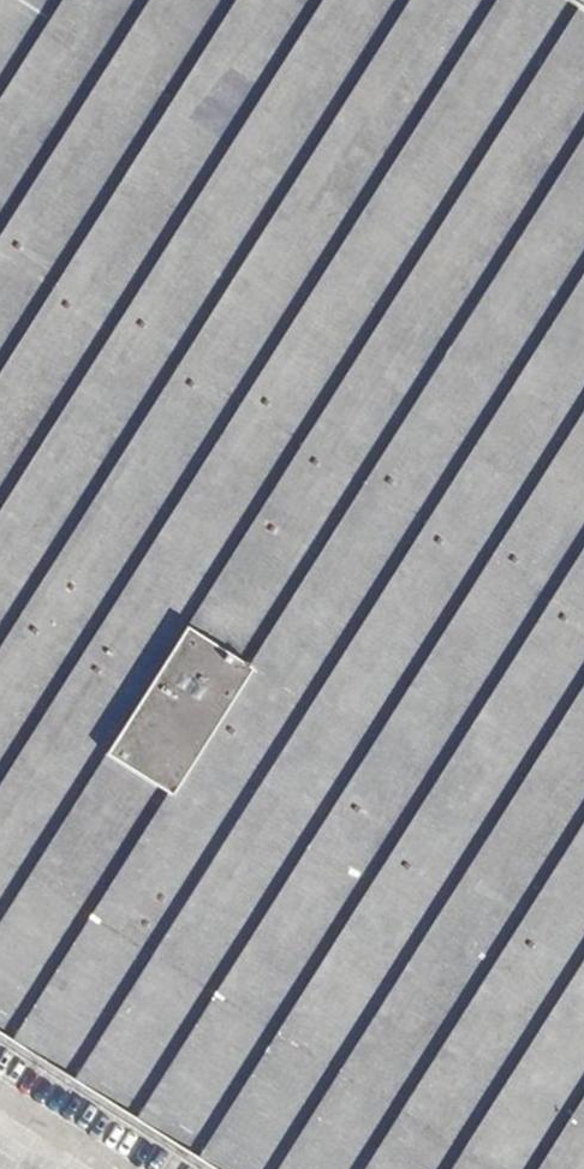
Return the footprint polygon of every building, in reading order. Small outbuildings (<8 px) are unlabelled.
[(565,0),(0,0),(0,1032),(217,1168),(583,1168),(583,12),(565,0)]
